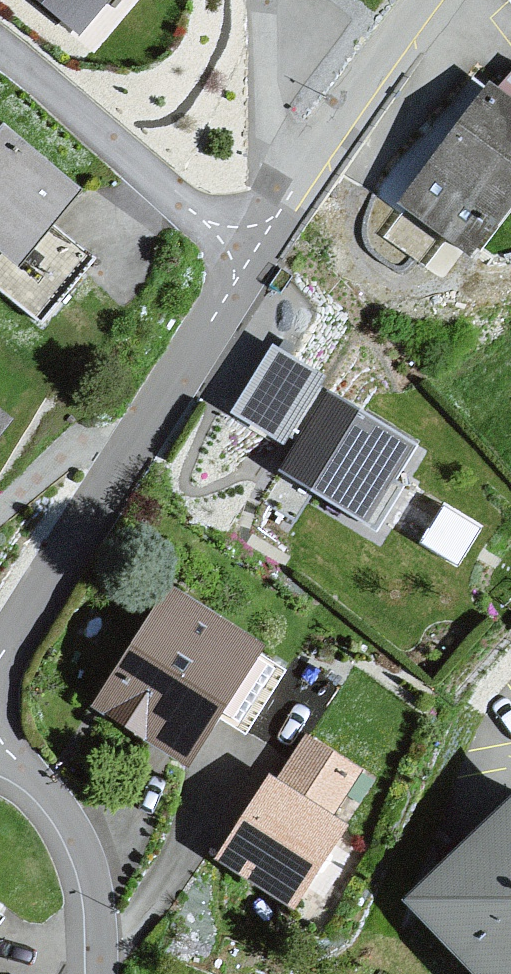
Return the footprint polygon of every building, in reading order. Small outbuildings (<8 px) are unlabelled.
[(72,31),(100,0),(37,0),(72,31)] [(403,209),(478,265),(510,222),(510,98),(498,88),(403,209)] [(0,136),(0,264),(16,277),(84,196),(5,130),(0,136)] [(419,436),(321,381),(273,465),(371,520),(419,436)] [(17,431),(0,417),(0,452),(17,431)] [(160,574),(84,696),(177,754),(254,632),(160,574)] [(269,757),(207,857),(298,913),(322,874),(335,881),(361,838),(345,828),(347,815),(380,762),(303,715),(275,760),(269,757)] [(397,889),(479,973),(510,973),(510,780),(397,889)]
